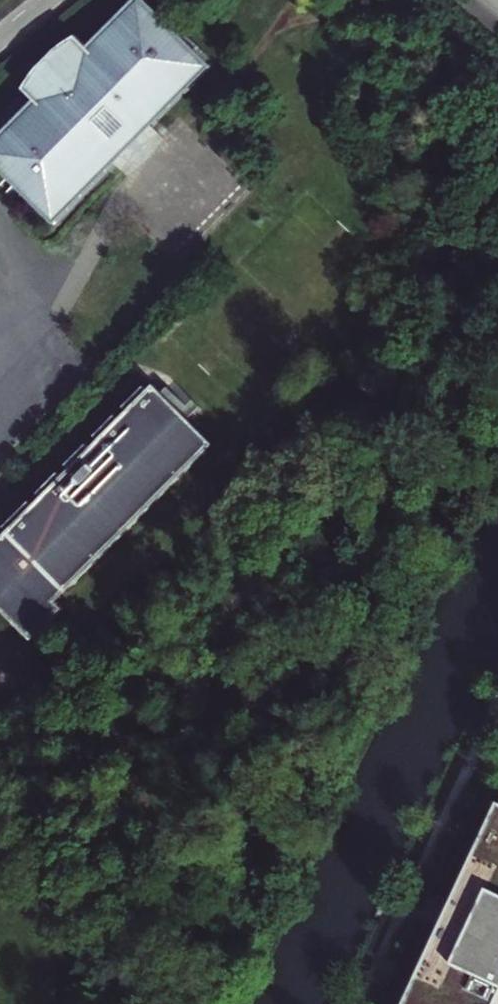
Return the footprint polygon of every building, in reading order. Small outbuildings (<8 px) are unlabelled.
[(40,106),(0,146),(0,170),(56,227),(105,180),(110,175),(117,168),(128,180),(135,177),(140,174),(146,170),(151,166),(156,161),(160,156),(163,150),(166,144),(154,131),(161,124),(179,106),(213,73),(145,4),(92,55),(80,43),(64,53),(50,63),(40,75),(28,94),(40,106)] [(3,539),(0,536),(0,604),(38,642),(68,610),(57,598),(68,588),(72,592),(216,444),(157,386),(3,539)] [(409,1003),(497,1003),(497,810),(409,1003)]
